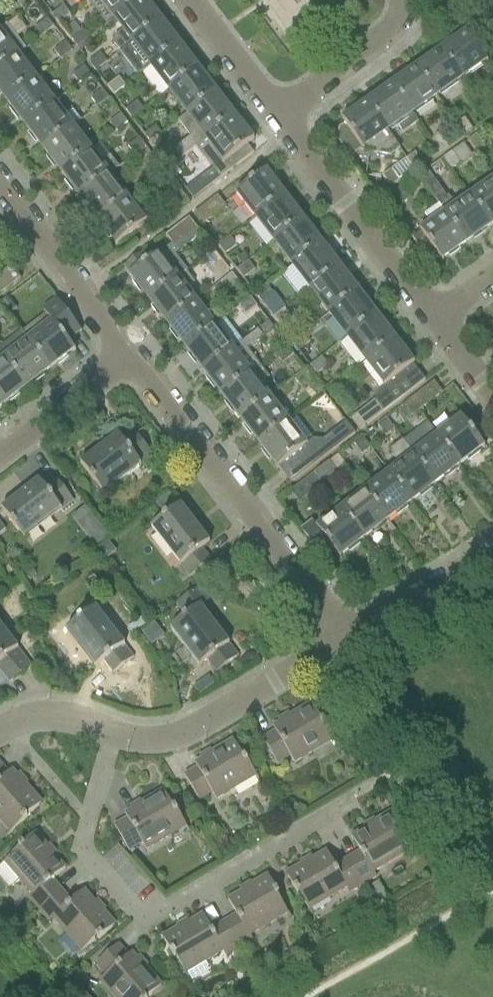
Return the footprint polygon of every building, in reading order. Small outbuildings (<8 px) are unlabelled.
[(24,11),(36,3),(34,0),(21,0),(18,3),(24,11)] [(114,19),(139,0),(100,0),(114,19)] [(119,53),(160,22),(143,0),(139,0),(114,19),(124,31),(113,39),(113,45),(119,53)] [(471,12),(488,0),(466,0),(464,2),(471,12)] [(479,22),(492,12),(492,0),(488,0),(471,12),(479,22)] [(63,6),(52,15),(58,24),(70,15),(63,6)] [(486,33),(492,28),(492,12),(479,22),(486,33)] [(47,19),(35,28),(42,36),(54,28),(47,19)] [(137,77),(151,67),(178,46),(160,22),(119,53),(137,77)] [(16,56),(25,49),(6,25),(0,30),(0,68),(16,56)] [(93,26),(87,31),(91,37),(97,31),(93,26)] [(82,30),(70,39),(75,46),(77,48),(88,39),(82,30)] [(466,35),(442,52),(461,79),(485,62),(487,64),(488,64),(466,32),(465,33),(466,35)] [(54,51),(61,59),(72,51),(66,42),(54,51)] [(151,67),(170,90),(197,70),(178,46),(151,67)] [(442,52),(417,70),(436,97),(461,79),(442,52)] [(89,62),(96,71),(107,62),(101,53),(89,62)] [(7,101),(35,80),(16,56),(0,68),(0,93),(7,101)] [(84,67),(72,75),(79,84),(90,76),(84,67)] [(170,90),(188,114),(215,93),(197,70),(170,90)] [(417,70),(393,87),(412,114),(436,97),(417,70)] [(118,78),(107,87),(113,96),(125,87),(118,78)] [(7,101),(25,125),(53,104),(35,80),(7,101)] [(393,87),(368,105),(387,132),(398,124),(405,133),(418,123),(412,114),(393,87)] [(91,99),(98,107),(109,99),(103,90),(91,99)] [(169,167),(195,147),(206,138),(233,117),(215,93),(188,114),(178,122),(190,138),(162,159),(169,167)] [(488,118),(492,115),(492,105),(490,100),(480,107),(488,118)] [(137,102),(125,111),(132,120),(144,111),(137,102)] [(25,125),(43,149),(71,127),(80,121),(73,111),(62,116),(53,104),(25,125)] [(387,132),(368,105),(344,122),(342,120),(341,120),(345,126),(339,130),(338,140),(350,158),(362,149),(363,151),(364,151),(363,149),(372,142),(381,155),(390,156),(399,149),(387,132)] [(120,115),(109,123),(116,132),(127,123),(120,115)] [(206,138),(195,147),(220,179),(254,153),(248,145),(254,140),(254,139),(252,141),(233,117),(206,138)] [(464,119),(456,124),(464,136),(472,130),(464,119)] [(155,126),(144,135),(150,144),(162,135),(155,126)] [(43,149),(62,173),(90,151),(71,127),(43,149)] [(440,136),(431,142),(439,154),(439,153),(448,147),(440,136)] [(476,136),(468,141),(476,153),(484,147),(476,136)] [(128,146),(135,155),(146,146),(139,138),(128,146)] [(90,151),(62,173),(80,197),(108,175),(118,168),(110,157),(100,144),(90,152),(90,151)] [(443,159),(450,170),(460,164),(461,166),(473,158),(464,145),(443,159)] [(406,159),(414,171),(424,164),(416,153),(406,159)] [(157,163),(146,171),(152,180),(164,171),(157,163)] [(382,176),(390,188),(399,181),(391,170),(382,176)] [(237,194),(237,195),(249,210),(255,219),(284,197),(266,174),(268,172),(267,171),(237,194)] [(427,171),(418,177),(426,188),(438,205),(445,215),(465,243),(490,226),(470,198),(456,208),(448,197),(446,198),(435,181),(427,171)] [(80,197),(98,221),(126,199),(108,175),(80,197)] [(470,198),(490,226),(492,223),(492,182),(470,198)] [(394,193),(402,205),(411,199),(403,186),(394,193)] [(156,210),(164,221),(188,203),(180,192),(156,210)] [(218,197),(194,215),(203,226),(226,208),(218,197)] [(255,219),(274,243),(303,221),(284,197),(255,219)] [(126,199),(98,221),(116,244),(115,246),(115,247),(145,224),(126,199)] [(465,243),(445,215),(438,205),(424,215),(431,225),(422,232),(421,230),(420,230),(421,232),(413,237),(431,262),(439,257),(442,263),(443,262),(442,260),(465,243)] [(131,277),(149,300),(187,271),(175,256),(202,235),(189,219),(165,237),(171,245),(149,262),(142,253),(123,268),(129,276),(128,277),(129,279),(131,277)] [(274,243),(292,267),(321,245),(303,221),(274,243)] [(229,238),(218,247),(225,255),(236,247),(229,238)] [(292,267),(311,291),(339,269),(321,245),(292,267)] [(213,250),(202,259),(209,268),(220,259),(214,251),(213,250)] [(248,262),(236,271),(237,271),(243,279),(254,271),(248,262)] [(0,276),(0,294),(1,296),(21,281),(11,268),(0,276)] [(311,291),(329,314),(358,292),(339,269),(311,291)] [(149,300),(168,324),(197,302),(187,289),(194,283),(186,273),(188,272),(187,271),(149,300)] [(232,274),(220,283),(227,292),(239,283),(232,275),(232,274)] [(266,286),(254,295),(255,295),(261,304),(273,294),(266,286)] [(329,314),(348,338),(376,316),(358,292),(329,314)] [(17,310),(8,298),(0,304),(0,305),(9,316),(17,310)] [(250,298),(239,307),(245,316),(257,307),(251,299),(250,298)] [(46,315),(22,333),(50,369),(73,351),(75,353),(76,352),(67,341),(79,331),(81,333),(82,332),(56,299),(55,300),(57,302),(44,312),(46,315)] [(168,324),(186,348),(215,326),(197,302),(168,324)] [(285,310),(273,319),(274,319),(280,327),(291,319),(285,310)] [(348,338),(366,362),(394,340),(376,316),(348,338)] [(233,349),(204,372),(223,396),(260,367),(248,351),(247,350),(263,338),(264,339),(275,331),(269,323),(269,322),(233,349)] [(215,326),(186,348),(204,372),(233,349),(215,326)] [(0,348),(0,354),(3,358),(26,387),(50,369),(29,342),(22,333),(21,332),(0,348)] [(303,334),(292,343),(298,351),(310,342),(303,334)] [(394,340),(366,362),(384,385),(382,387),(375,401),(351,420),(360,431),(425,381),(413,365),(415,363),(414,362),(412,364),(394,340)] [(288,347),(276,356),(282,364),(294,355),(288,347)] [(2,406),(26,387),(3,358),(0,360),(0,404),(2,406)] [(321,358),(310,366),(310,367),(316,375),(328,366),(321,358)] [(260,367),(223,396),(241,420),(270,398),(275,394),(265,381),(268,378),(260,367)] [(306,371),(294,380),(301,388),(313,379),(306,371)] [(434,382),(410,401),(418,412),(443,393),(434,382)] [(241,420),(260,444),(289,422),(270,398),(241,420)] [(418,412),(410,401),(401,407),(410,418),(418,412)] [(289,422),(260,444),(277,467),(275,469),(276,470),(278,469),(291,485),(320,462),(355,435),(346,424),(323,442),(314,439),(313,440),(295,417),(289,422)] [(461,420),(438,438),(459,466),(483,448),(484,450),(485,449),(461,417),(460,418),(461,420)] [(395,431),(386,419),(377,426),(386,438),(395,431)] [(416,434),(404,443),(435,484),(459,466),(438,438),(430,428),(421,434),(416,434)] [(81,464),(80,464),(92,480),(103,494),(104,494),(101,490),(137,463),(140,466),(153,457),(135,434),(123,443),(118,436),(117,436),(118,438),(83,465),(81,464)] [(371,449),(362,438),(353,445),(361,456),(371,449)] [(398,469),(390,475),(411,503),(435,484),(404,443),(402,441),(391,450),(398,469)] [(347,467),(338,456),(329,463),(336,472),(337,474),(347,467)] [(329,463),(314,474),(321,483),(336,472),(329,463)] [(290,492),(299,504),(323,485),(321,483),(314,474),(290,492)] [(390,475),(366,493),(387,521),(411,503),(390,475)] [(2,509),(1,510),(13,526),(24,540),(25,539),(22,536),(58,508),(60,512),(73,502),(68,496),(56,480),(44,489),(38,481),(37,482),(39,483),(3,511),(2,509)] [(366,493),(342,511),(363,539),(387,521),(366,493)] [(166,517),(151,529),(155,527),(183,563),(179,566),(189,578),(195,573),(211,561),(202,549),(210,543),(209,542),(207,544),(180,508),(182,506),(181,505),(179,507),(169,495),(157,504),(166,517)] [(363,539),(342,511),(319,529),(317,527),(316,528),(313,527),(305,529),(301,532),(321,557),(332,548),(340,560),(341,559),(340,557),(363,539)] [(186,618),(170,630),(171,631),(174,628),(190,648),(202,664),(198,666),(199,667),(207,662),(216,674),(239,656),(229,644),(227,645),(200,609),(205,605),(209,602),(198,589),(197,589),(193,584),(184,591),(188,596),(182,601),(177,605),(176,606),(186,618)] [(81,619),(65,631),(66,632),(70,629),(97,665),(93,668),(94,669),(102,663),(111,675),(133,658),(123,645),(122,646),(94,611),(96,609),(95,608),(81,619)] [(5,679),(8,683),(9,684),(32,667),(30,666),(27,661),(17,648),(15,650),(0,630),(0,673),(5,679)] [(208,677),(194,688),(199,696),(214,685),(208,677)] [(275,731),(262,739),(277,764),(290,756),(294,763),(314,752),(312,748),(331,737),(334,740),(335,740),(323,720),(322,721),(311,703),(288,717),(288,718),(273,727),(275,731)] [(197,768),(184,776),(199,801),(212,793),(216,800),(236,788),(234,785),(254,773),(256,777),(256,776),(245,757),(243,758),(233,740),(210,754),(210,755),(195,764),(197,768)] [(13,830),(10,833),(11,833),(28,819),(26,817),(42,804),(24,783),(24,784),(12,770),(8,774),(0,764),(0,815),(13,830)] [(127,819),(114,826),(129,851),(142,843),(146,851),(166,839),(164,835),(184,824),(186,827),(175,808),(173,808),(163,791),(140,804),(140,805),(125,814),(127,819)] [(360,852),(348,859),(363,884),(376,877),(374,873),(391,863),(389,859),(408,847),(410,851),(411,850),(401,833),(402,832),(401,830),(391,812),(374,823),(351,837),(360,852)] [(20,849),(4,863),(5,863),(8,861),(23,878),(19,881),(33,896),(29,899),(39,911),(62,891),(52,880),(65,869),(48,849),(49,848),(35,833),(18,848),(20,849)] [(303,864),(285,874),(296,892),(297,894),(298,893),(309,911),(310,910),(308,906),(327,895),(329,899),(347,888),(349,892),(363,884),(348,859),(335,866),(326,852),(304,865),(303,864)] [(236,915),(224,922),(239,948),(252,940),(250,936),(267,926),(265,922),(285,911),(287,914),(288,914),(277,896),(279,895),(278,893),(267,876),(250,886),(251,887),(228,900),(236,915)] [(62,891),(39,911),(50,923),(53,919),(66,934),(69,932),(84,949),(81,951),(82,952),(97,939),(99,940),(101,938),(116,925),(102,910),(101,911),(84,891),(71,902),(62,891)] [(383,891),(373,897),(378,906),(388,900),(383,891)] [(180,927),(162,938),(172,955),(173,957),(175,956),(185,974),(186,973),(184,970),(204,958),(206,962),(223,952),(226,956),(239,948),(224,922),(212,930),(203,915),(180,928),(180,927)] [(96,964),(106,975),(100,981),(114,996),(116,996),(118,995),(119,996),(150,996),(162,986),(158,981),(144,966),(143,967),(132,953),(128,956),(118,945),(103,958),(96,964)] [(65,993),(68,996),(87,996),(88,996),(76,983),(65,993)]
